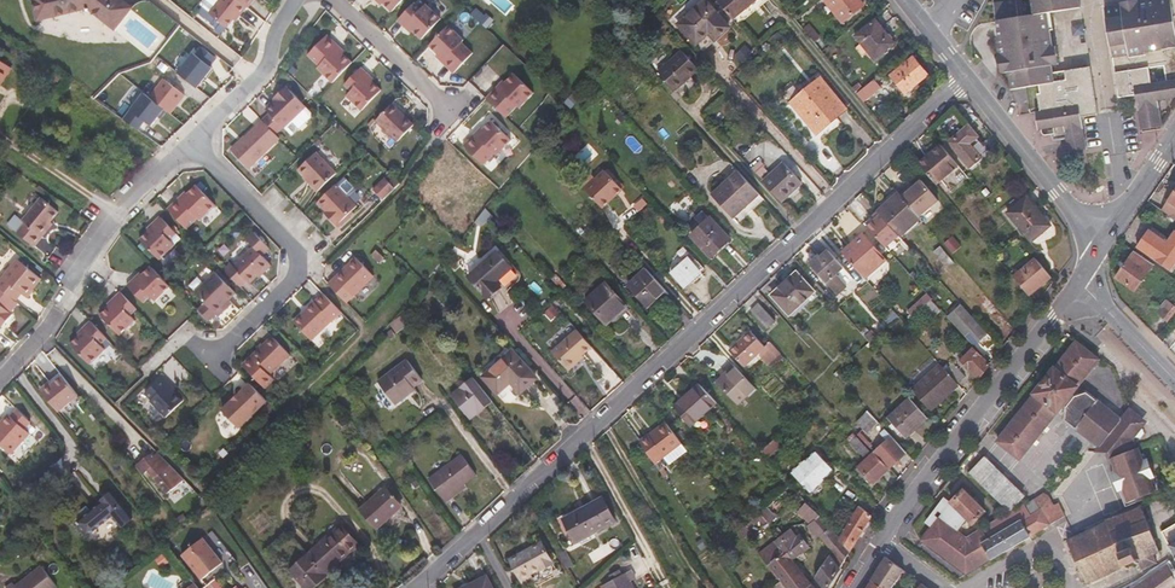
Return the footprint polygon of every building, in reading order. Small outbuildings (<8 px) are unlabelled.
[(37,20),(88,8),(115,29),(131,7),(122,0),(33,0),(37,20)] [(239,0),(207,0),(202,6),(211,13),(228,27),(235,19),(239,14),(242,16),(248,7),(239,0)] [(248,7),(249,8),(256,0),(239,0),(248,7)] [(392,10),(402,0),(382,0),(384,2),(392,10)] [(705,0),(703,0),(678,24),(703,51),(729,27),(705,0)] [(737,25),(767,0),(717,0),(737,25)] [(860,0),(827,0),(826,1),(842,21),(863,4),(860,0)] [(1023,2),(1026,19),(1013,21),(1012,15),(997,17),(1001,40),(1006,75),(1009,90),(1038,86),(1039,94),(1036,95),(1039,112),(1036,113),(1036,117),(1083,109),(1084,114),(1095,112),(1088,68),(1051,74),(1050,66),(1053,65),(1051,50),(1048,32),(1046,16),(1050,16),(1076,11),(1074,0),(1023,0),(1023,2)] [(1139,2),(1122,6),(1106,8),(1119,97),(1136,94),(1141,126),(1162,123),(1157,98),(1174,95),(1174,0),(1155,0),(1139,2)] [(405,25),(412,31),(420,39),(440,18),(425,3),(421,8),(414,2),(396,21),(403,27),(405,25)] [(894,42),(875,19),(855,35),(874,58),(894,42)] [(448,24),(428,45),(437,54),(443,59),(441,61),(453,73),(472,53),(460,41),(462,39),(448,24)] [(410,34),(412,31),(405,25),(403,27),(410,34)] [(329,85),(348,65),(339,57),(333,50),(335,48),(323,37),(303,58),(315,69),(313,71),(329,85)] [(1002,75),(1006,75),(1001,40),(997,40),(1002,75)] [(342,55),(335,48),(333,50),(339,57),(342,55)] [(699,69),(682,50),(658,72),(675,90),(699,69)] [(928,74),(913,56),(891,75),(905,93),(928,74)] [(378,93),(368,84),(363,79),(364,77),(357,70),(341,88),(348,94),(343,99),(359,113),(378,93)] [(497,86),(487,97),(487,98),(507,117),(518,105),(521,107),(535,93),(514,73),(505,82),(500,88),(497,86)] [(846,109),(820,78),(792,102),(817,133),(846,109)] [(874,78),(857,93),(864,101),(881,87),(874,78)] [(503,80),(497,86),(500,88),(505,82),(503,80)] [(277,100),(273,104),(264,113),(282,130),(303,109),(283,90),(275,98),(277,100)] [(875,103),(869,108),(878,117),(883,113),(875,103)] [(413,126),(391,105),(376,122),(398,142),(413,126)] [(1064,124),(1067,144),(1083,141),(1079,115),(1084,114),(1083,109),(1036,117),(1038,126),(1038,128),(1039,127),(1064,124)] [(491,121),(483,130),(477,137),(475,135),(464,146),(484,165),(496,154),(498,156),(512,141),(491,121)] [(247,172),(277,141),(260,124),(243,141),(230,155),(247,172)] [(970,166),(981,157),(969,144),(978,136),(969,125),(949,142),(970,166)] [(477,137),(483,130),(481,128),(475,135),(477,137)] [(228,153),(230,155),(243,141),(241,139),(228,153)] [(951,191),(968,176),(941,144),(919,162),(937,183),(942,179),(951,191)] [(298,171),(305,178),(310,183),(319,192),(336,175),(315,154),(298,171)] [(783,163),(763,181),(781,201),(802,182),(783,163)] [(619,186),(602,168),(582,186),(599,205),(614,193),(613,191),(619,186)] [(733,217),(759,193),(738,170),(712,194),(733,217)] [(335,186),(317,204),(327,214),(331,217),(328,219),(336,227),(357,207),(347,198),(354,190),(343,179),(335,186)] [(395,189),(385,179),(374,191),(383,201),(395,189)] [(900,193),(919,216),(938,200),(921,179),(910,189),(908,187),(900,193)] [(167,209),(187,230),(198,220),(200,221),(216,206),(195,185),(187,194),(185,192),(167,209)] [(921,218),(899,191),(878,210),(900,236),(921,218)] [(1162,210),(1174,219),(1174,193),(1162,210)] [(1009,212),(1032,241),(1051,225),(1027,196),(1009,212)] [(39,234),(50,220),(58,211),(41,197),(22,219),(25,222),(17,232),(34,246),(42,236),(39,234)] [(176,234),(159,217),(145,230),(147,232),(139,241),(158,260),(174,245),(169,240),(176,234)] [(730,239),(710,217),(690,235),(711,256),(730,239)] [(53,223),(50,220),(39,234),(42,236),(53,223)] [(1167,242),(1149,230),(1137,247),(1171,270),(1174,264),(1174,231),(1167,242)] [(236,264),(252,281),(257,277),(270,264),(262,256),(269,249),(253,232),(246,239),(254,248),(236,264)] [(863,234),(842,253),(865,278),(886,259),(863,234)] [(940,246),(933,251),(942,260),(948,254),(940,246)] [(380,253),(373,248),(370,251),(376,257),(380,253)] [(834,290),(850,274),(827,249),(820,255),(818,254),(809,262),(827,283),(828,282),(834,290)] [(1154,264),(1135,251),(1116,277),(1135,291),(1154,264)] [(465,259),(459,252),(448,263),(453,270),(465,259)] [(510,267),(497,252),(469,277),(488,297),(500,287),(495,281),(510,267)] [(701,270),(688,256),(671,272),(683,286),(701,270)] [(331,284),(349,302),(376,275),(358,257),(331,284)] [(1051,276),(1037,258),(1015,276),(1030,294),(1051,276)] [(0,280),(0,288),(15,300),(21,293),(25,296),(40,278),(18,259),(0,280)] [(250,283),(252,281),(236,264),(234,267),(231,265),(224,272),(240,288),(247,280),(250,283)] [(272,266),(270,264),(257,277),(259,279),(272,266)] [(169,285),(150,267),(141,277),(139,275),(127,287),(143,303),(149,297),(155,303),(171,287),(169,285)] [(648,306),(666,290),(646,268),(628,284),(648,306)] [(793,318),(818,295),(797,272),(772,294),(793,318)] [(206,304),(202,307),(213,319),(217,315),(219,317),(229,307),(226,303),(229,300),(236,294),(216,273),(196,293),(206,304)] [(626,305),(605,282),(586,300),(606,323),(626,305)] [(136,310),(119,293),(107,306),(109,308),(101,317),(121,337),(135,322),(130,317),(136,310)] [(313,340),(342,311),(324,293),(295,322),(313,340)] [(931,301),(925,307),(931,314),(938,308),(931,301)] [(759,302),(751,310),(767,327),(775,320),(759,302)] [(1167,322),(1174,312),(1174,306),(1171,303),(1160,316),(1167,322)] [(3,322),(6,323),(13,315),(0,304),(0,325),(3,322)] [(962,304),(948,316),(967,336),(970,332),(979,342),(988,333),(962,304)] [(213,319),(202,307),(198,311),(209,322),(213,319)] [(403,315),(390,325),(396,334),(408,325),(405,321),(407,320),(403,315)] [(100,346),(106,340),(88,323),(75,336),(77,338),(69,347),(89,367),(104,352),(100,346)] [(582,353),(591,345),(576,328),(552,350),(569,369),(578,361),(576,358),(582,353)] [(768,364),(781,353),(770,341),(765,346),(750,330),(730,350),(745,366),(758,354),(768,364)] [(290,355),(273,336),(252,356),(242,364),(264,388),(274,380),(269,374),(290,355)] [(1015,454),(1093,356),(1071,339),(993,437),(1015,454)] [(962,360),(979,379),(990,364),(974,348),(962,360)] [(536,378),(512,351),(484,376),(498,391),(510,381),(520,392),(536,378)] [(416,374),(401,353),(372,375),(389,398),(402,389),(400,386),(416,374)] [(783,355),(781,353),(768,364),(771,366),(783,355)] [(954,362),(946,369),(958,383),(966,376),(954,362)] [(941,364),(913,389),(931,409),(959,384),(958,383),(946,369),(941,364)] [(737,403),(754,386),(733,365),(716,382),(737,403)] [(183,400),(173,390),(167,384),(169,381),(162,374),(144,392),(150,399),(149,400),(165,416),(183,400)] [(44,393),(60,413),(80,396),(64,377),(44,393)] [(492,400),(473,378),(453,395),(471,417),(492,400)] [(167,384),(173,390),(176,388),(169,381),(167,384)] [(240,427),(268,400),(251,382),(223,409),(240,427)] [(717,402),(699,384),(674,406),(690,425),(717,402)] [(1069,426),(1094,446),(1117,419),(1118,417),(1119,416),(1094,396),(1093,397),(1083,389),(1072,393),(1062,405),(1061,417),(1070,425),(1069,426)] [(906,436),(927,417),(910,398),(889,418),(906,436)] [(1117,419),(1094,446),(1092,450),(1100,457),(1125,427),(1128,429),(1130,427),(1138,426),(1143,420),(1127,406),(1119,416),(1118,417),(1117,419)] [(671,424),(678,418),(671,410),(664,416),(671,424)] [(887,440),(874,452),(887,466),(889,468),(907,452),(883,426),(868,410),(857,422),(868,431),(874,425),(887,440)] [(19,411),(13,417),(10,415),(3,423),(5,424),(0,430),(0,444),(11,455),(30,435),(26,430),(32,424),(19,411)] [(639,440),(654,462),(681,441),(665,421),(639,440)] [(1125,427),(1100,457),(1105,462),(1111,474),(1107,476),(1113,491),(1117,489),(1124,503),(1151,491),(1149,486),(1152,485),(1139,453),(1136,454),(1133,448),(1131,448),(1130,445),(1139,433),(1138,426),(1130,427),(1128,429),(1125,427)] [(860,431),(857,434),(869,447),(873,444),(860,431)] [(864,456),(871,451),(854,433),(847,439),(858,452),(859,451),(864,456)] [(762,451),(768,458),(781,445),(775,438),(762,451)] [(165,469),(170,464),(157,451),(151,456),(149,453),(135,464),(142,474),(148,469),(167,492),(177,484),(165,469)] [(824,479),(833,470),(816,451),(807,460),(806,460),(793,472),(812,491),(825,480),(824,479)] [(887,466),(874,452),(858,466),(873,482),(889,468),(887,466)] [(474,476),(459,455),(427,479),(444,502),(464,488),(462,485),(474,476)] [(1011,510),(1024,496),(984,457),(970,471),(1011,510)] [(180,487),(177,484),(167,492),(169,495),(172,496),(179,490),(180,487)] [(400,505),(385,488),(361,509),(376,527),(400,505)] [(1025,540),(1066,516),(1059,502),(1055,504),(1050,496),(1044,492),(1035,498),(1035,500),(1028,505),(1026,503),(983,529),(962,541),(956,530),(967,519),(972,524),(986,511),(964,489),(951,502),(928,530),(921,540),(967,573),(970,571),(979,566),(986,562),(992,559),(1025,540)] [(1117,489),(1113,491),(1123,507),(1124,503),(1117,489)] [(137,521),(114,493),(102,502),(91,511),(87,506),(76,515),(80,520),(77,522),(88,536),(113,517),(125,531),(137,521)] [(586,507),(564,519),(576,542),(615,521),(602,498),(586,507)] [(928,530),(951,502),(945,498),(922,526),(928,530)] [(828,547),(839,538),(829,525),(822,517),(807,502),(799,510),(811,523),(820,537),(821,538),(828,547)] [(859,505),(839,538),(841,540),(850,550),(865,526),(872,515),(859,505)] [(1156,550),(1138,507),(1137,505),(1103,520),(1103,521),(1072,536),(1064,539),(1083,582),(1134,559),(1138,568),(1153,562),(1149,553),(1156,550)] [(767,507),(761,513),(766,519),(770,524),(777,516),(767,507)] [(766,519),(761,513),(754,519),(746,526),(731,537),(736,544),(752,533),(750,531),(760,525),(762,526),(763,523),(766,519)] [(748,513),(741,519),(746,526),(754,519),(748,513)] [(770,524),(766,519),(763,523),(769,529),(772,526),(770,524)] [(812,534),(820,537),(811,523),(808,527),(812,534)] [(309,552),(327,573),(359,545),(340,524),(309,552)] [(1174,557),(1174,524),(1163,531),(1170,545),(1169,546),(1174,557)] [(791,528),(780,537),(778,539),(794,560),(811,548),(807,543),(812,540),(808,536),(804,538),(800,533),(798,535),(791,528)] [(841,540),(839,538),(828,547),(832,553),(831,555),(841,568),(851,551),(850,550),(841,540)] [(223,548),(215,553),(204,539),(183,555),(206,586),(235,563),(223,548)] [(778,539),(776,540),(775,541),(760,553),(780,578),(781,581),(788,587),(803,587),(810,582),(794,560),(778,539)] [(510,560),(515,569),(520,578),(523,583),(534,577),(531,573),(539,569),(540,571),(554,563),(541,542),(510,560)] [(327,573),(309,552),(290,570),(305,587),(313,587),(328,575),(327,573)] [(831,555),(815,578),(824,587),(829,587),(841,568),(831,555)] [(905,570),(886,557),(871,580),(882,587),(892,587),(905,570)] [(1169,562),(1135,586),(1131,587),(1174,587),(1174,574),(1171,568),(1174,566),(1174,560),(1169,562)] [(58,587),(41,566),(15,587),(13,584),(7,587),(57,587),(58,587)] [(603,587),(632,587),(629,582),(635,579),(631,570),(602,586),(603,587)] [(486,576),(463,587),(491,587),(486,576)]
